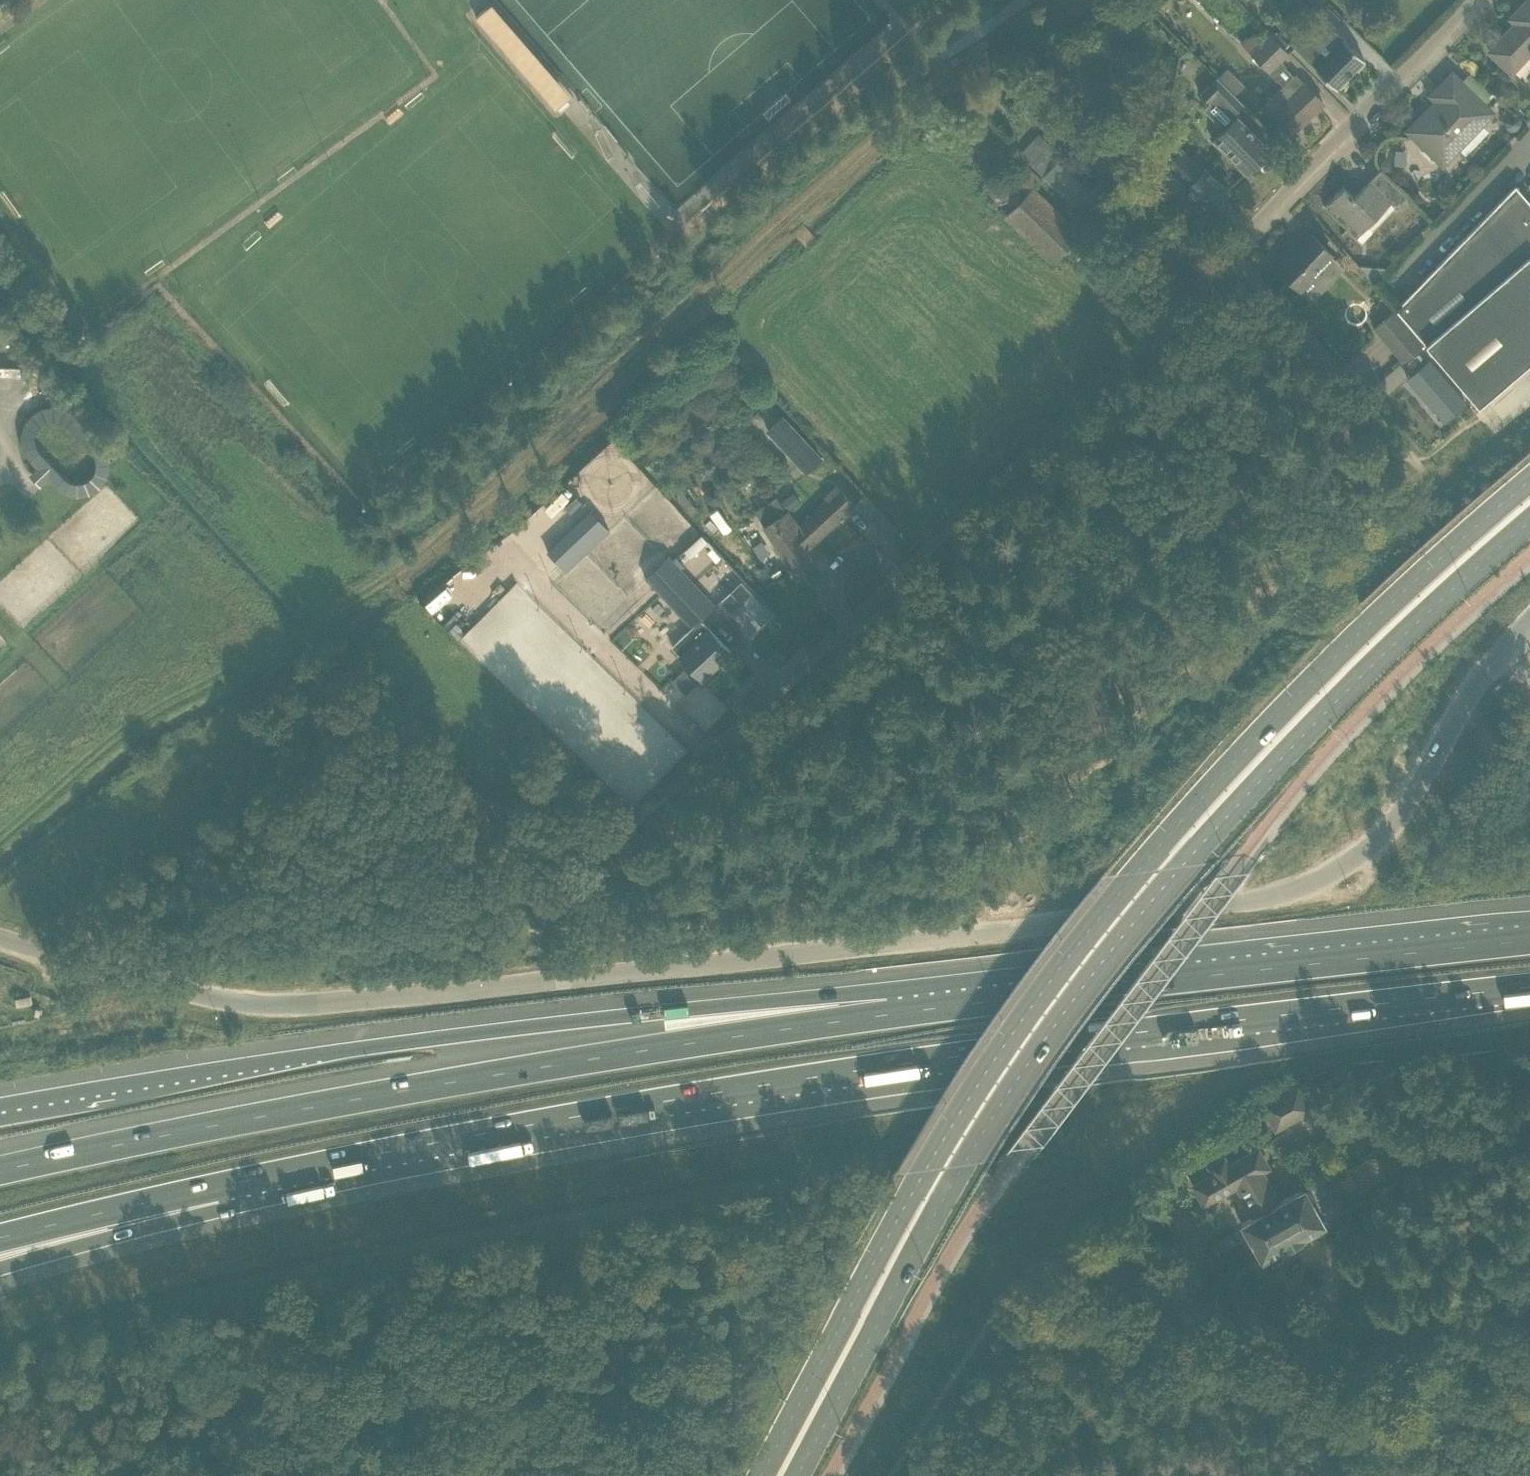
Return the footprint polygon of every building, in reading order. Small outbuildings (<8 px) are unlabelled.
[(1515,12),(1521,17),(1489,51),(1513,73),(1529,55),(1529,0),(1527,0),(1515,12)] [(569,93),(489,3),(474,16),(555,106),(569,93)] [(1295,46),(1294,47),(1335,88),(1364,59),(1336,32),(1335,33),(1332,30),(1341,21),(1325,5),(1315,15),(1321,20),(1295,46)] [(1269,72),(1289,52),(1269,32),(1261,41),(1250,52),(1249,53),(1269,72)] [(1253,33),(1242,44),(1250,52),(1261,41),(1253,33)] [(1323,102),(1309,88),(1295,73),(1283,86),(1262,105),(1290,134),(1323,102)] [(1494,114),(1466,87),(1452,73),(1441,84),(1448,92),(1442,98),(1440,96),(1408,130),(1444,165),(1494,114)] [(1243,103),(1217,77),(1216,76),(1199,93),(1209,103),(1216,96),(1233,113),(1243,103)] [(1521,124),(1520,117),(1513,112),(1507,114),(1504,120),(1505,127),(1511,131),(1518,130),(1521,124)] [(1255,164),(1269,149),(1236,116),(1212,140),(1227,156),(1229,154),(1234,160),(1232,161),(1244,174),(1248,170),(1252,170),(1255,167),(1255,164)] [(1043,131),(1022,148),(1039,170),(1060,154),(1043,131)] [(1180,146),(1180,147),(1170,137),(1154,153),(1164,163),(1163,165),(1183,185),(1182,187),(1196,201),(1199,198),(1210,208),(1227,191),(1203,167),(1202,167),(1180,146)] [(1097,188),(1083,174),(1061,154),(1042,175),(1078,209),(1097,188)] [(1407,196),(1394,184),(1380,170),(1354,197),(1343,187),(1324,207),(1356,238),(1390,202),(1395,207),(1407,196)] [(1514,186),(1395,308),(1425,343),(1423,344),(1477,406),(1520,370),(1529,361),(1529,203),(1514,186)] [(1036,187),(1007,217),(1038,248),(1052,262),(1070,244),(1081,232),(1036,187)] [(1310,273),(1331,252),(1307,229),(1297,239),(1299,242),(1276,266),(1301,290),(1313,277),(1310,273)] [(1384,268),(1359,266),(1371,280),(1384,268)] [(1401,362),(1422,345),(1392,310),(1372,327),(1401,362)] [(1433,395),(1427,400),(1445,422),(1467,404),(1429,360),(1414,373),(1433,395)] [(32,404),(18,459),(35,464),(30,482),(95,499),(106,458),(54,445),(62,411),(32,404)] [(806,470),(820,457),(782,416),(768,429),(806,470)] [(814,541),(853,505),(836,486),(798,525),(788,509),(787,510),(764,525),(790,567),(789,569),(791,572),(793,571),(797,578),(816,566),(802,545),(812,538),(814,541)] [(793,493),(781,500),(787,510),(788,509),(799,503),(793,493)] [(669,556),(645,578),(659,592),(691,626),(689,629),(672,646),(680,655),(680,656),(701,678),(730,650),(709,628),(700,619),(715,606),(682,571),(669,556)] [(743,581),(722,601),(751,632),(772,613),(743,581)] [(684,669),(672,679),(685,693),(697,682),(684,669)] [(1276,1129),(1310,1109),(1297,1086),(1262,1106),(1276,1129)] [(1258,1165),(1265,1161),(1258,1148),(1228,1165),(1223,1156),(1207,1165),(1212,1174),(1193,1185),(1204,1204),(1234,1187),(1234,1188),(1237,1187),(1253,1216),(1241,1223),(1244,1227),(1243,1230),(1248,1238),(1250,1239),(1261,1258),(1283,1246),(1283,1247),(1286,1245),(1290,1252),(1304,1244),(1300,1237),(1303,1236),(1303,1235),(1324,1223),(1313,1203),(1314,1201),(1309,1192),(1306,1192),(1304,1187),(1279,1201),(1258,1165)]
